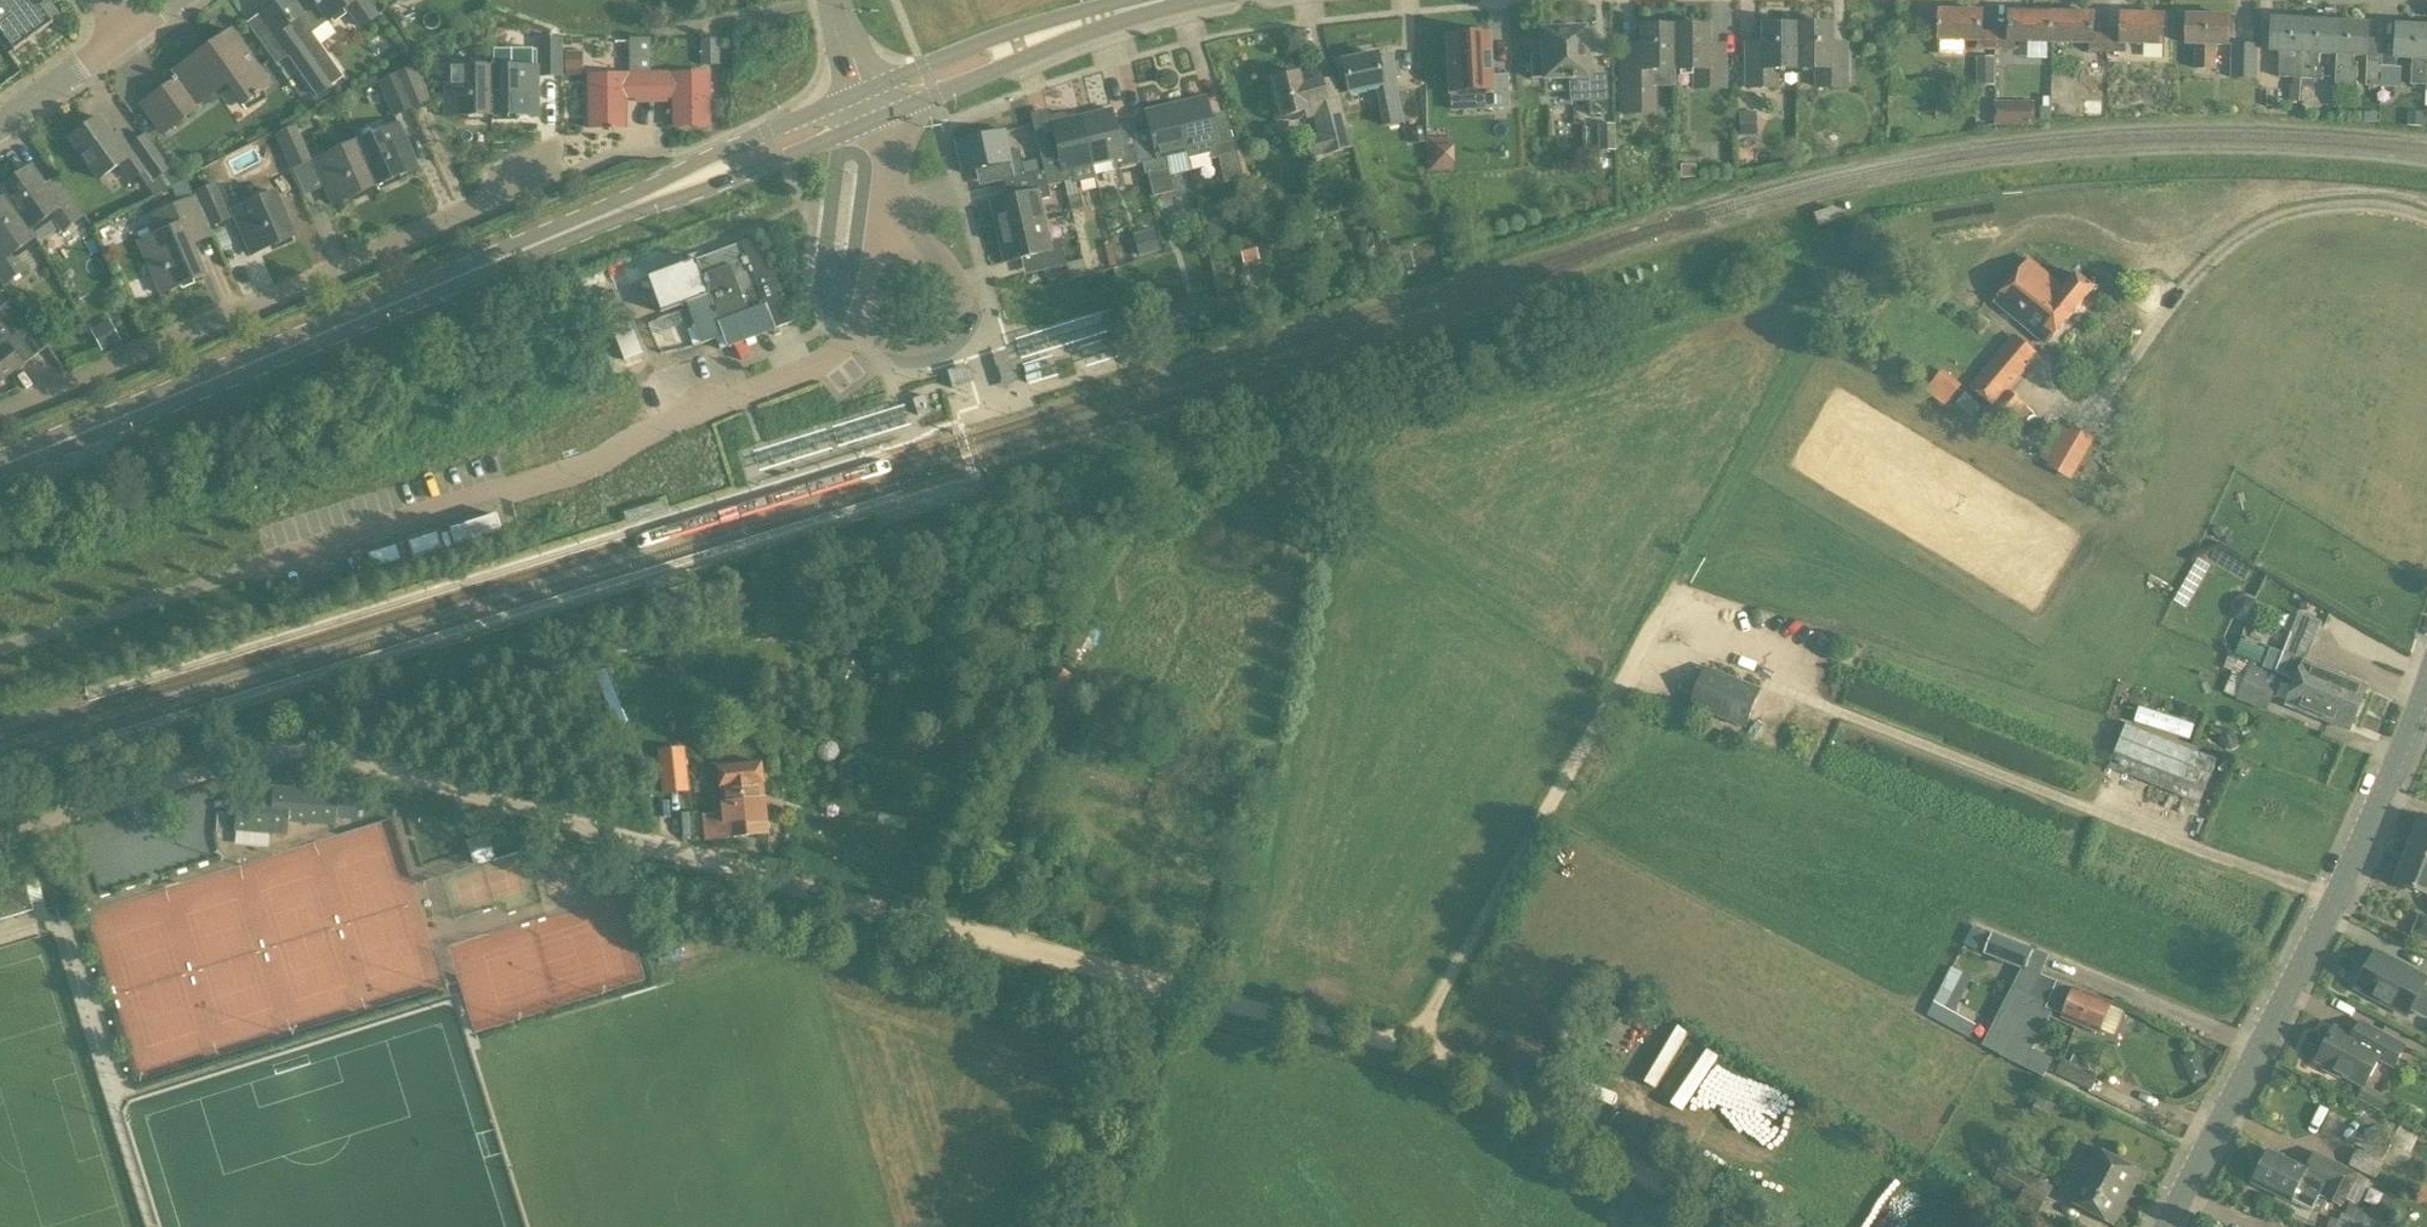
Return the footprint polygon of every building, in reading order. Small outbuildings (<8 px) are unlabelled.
[(13,52),(52,24),(51,22),(59,16),(49,2),(41,8),(35,0),(0,0),(0,34),(13,52)] [(257,16),(316,97),(344,77),(312,32),(344,9),(360,30),(380,16),(368,0),(280,0),(257,16)] [(1996,32),(1982,32),(1982,12),(1940,11),(1939,41),(1977,42),(1977,50),(1995,50),(1996,32)] [(2010,32),(1996,32),(1995,50),(2015,51),(2015,42),(2051,43),(2052,14),(2010,13),(2010,32)] [(2052,14),(2051,43),(2089,44),(2089,52),(2086,52),(2087,80),(2108,79),(2107,53),(2108,34),(2093,34),(2094,14),(2052,14)] [(2122,34),(2108,34),(2107,53),(2126,53),(2126,45),(2164,45),(2164,16),(2122,15),(2122,34)] [(2216,70),(2217,46),(2228,46),(2229,17),(2188,16),(2187,46),(2195,46),(2195,70),(2216,70)] [(2271,52),(2271,54),(2280,54),(2301,55),(2302,54),(2304,54),(2305,21),(2273,20),(2271,52)] [(2300,80),(2300,87),(2313,88),(2314,79),(2323,79),(2323,67),(2319,67),(2320,54),(2336,55),(2337,23),(2305,21),(2304,54),(2302,54),(2301,55),(2301,68),(2303,68),(2302,73),(2300,73),(2299,73),(2299,74),(2298,78),(2299,78),(2300,78),(2300,80)] [(2354,56),(2368,57),(2369,25),(2337,23),(2336,55),(2337,55),(2335,88),(2357,89),(2357,69),(2354,69),(2354,56)] [(1829,25),(1795,26),(1795,69),(1813,69),(1814,89),(1849,88),(1848,70),(1830,71),(1829,25)] [(1778,69),(1795,69),(1795,26),(1761,26),(1762,71),(1743,71),(1744,90),(1779,89),(1778,69)] [(2426,86),(2426,27),(2399,26),(2397,59),(2412,60),(2411,85),(2426,86)] [(1622,115),(1641,115),(1641,88),(1673,87),(1673,70),(1674,27),(1639,27),(1639,72),(1622,73),(1622,115)] [(1726,89),(1726,71),(1707,71),(1707,27),(1674,27),(1673,70),(1692,70),(1692,89),(1726,89)] [(1605,77),(1586,78),(1583,30),(1541,32),(1542,56),(1531,57),(1533,76),(1543,76),(1543,80),(1568,78),(1570,102),(1590,101),(1591,114),(1605,113),(1604,100),(1606,100),(1605,77)] [(176,76),(155,91),(179,124),(200,109),(197,104),(227,83),(246,111),(267,100),(263,91),(269,86),(231,32),(174,73),(176,76)] [(1483,110),(1508,109),(1506,75),(1490,76),(1488,35),(1446,37),(1449,92),(1482,91),(1483,110)] [(563,38),(539,38),(539,77),(563,77),(563,38)] [(634,103),(652,103),(652,75),(651,75),(650,38),(634,39),(629,39),(629,75),(589,76),(589,128),(624,128),(624,100),(634,100),(634,103)] [(699,39),(700,66),(719,65),(719,39),(699,39)] [(2258,79),(2258,44),(2232,43),(2232,79),(2258,79)] [(1384,126),(1417,119),(1415,110),(1400,113),(1389,57),(1376,60),(1375,55),(1342,62),(1348,92),(1376,86),(1384,126)] [(1996,86),(1995,56),(1977,57),(1978,86),(1996,86)] [(2299,97),(2300,87),(2300,80),(2300,78),(2299,78),(2298,78),(2299,74),(2299,73),(2300,73),(2302,73),(2303,68),(2301,68),(2301,62),(2279,61),(2279,77),(2293,78),(2293,83),(2293,85),(2292,85),(2291,85),(2290,101),(2294,101),(2299,101),(2299,97)] [(377,81),(393,118),(431,102),(415,65),(377,81)] [(490,116),(490,68),(446,68),(446,116),(490,116)] [(536,68),(490,68),(490,116),(537,116),(536,68)] [(1353,148),(1339,99),(1328,102),(1320,71),(1298,76),(1298,74),(1271,81),(1272,85),(1269,89),(1271,98),(1275,99),(1280,118),(1282,119),(1286,122),(1292,123),(1297,122),(1298,121),(1301,119),(1303,116),(1304,114),(1305,121),(1312,119),(1322,157),(1353,148)] [(708,127),(708,74),(652,75),(652,103),(668,103),(668,100),(673,99),(674,127),(708,127)] [(1205,98),(1175,105),(1186,153),(1187,153),(1188,159),(1209,154),(1210,159),(1217,157),(1223,178),(1240,174),(1231,141),(1216,145),(1205,98)] [(2031,123),(2032,100),(1992,99),(1991,122),(2031,123)] [(1186,153),(1175,105),(1144,112),(1149,131),(1135,134),(1141,163),(1144,175),(1147,174),(1152,197),(1173,192),(1165,158),(1186,153)] [(1111,111),(1079,118),(1091,166),(1092,165),(1114,160),(1116,169),(1141,163),(1135,134),(1132,123),(1115,127),(1111,111)] [(1050,125),(1053,136),(1037,140),(1044,171),(1043,171),(1043,172),(1047,186),(1072,180),(1073,184),(1095,179),(1092,165),(1091,166),(1079,118),(1050,125)] [(118,165),(130,183),(147,171),(154,181),(171,169),(147,134),(128,147),(118,133),(112,137),(99,119),(70,140),(98,179),(118,165)] [(1615,136),(1614,124),(1597,125),(1598,152),(1616,152),(1615,146),(1615,136)] [(290,170),(311,161),(295,125),(274,134),(290,170)] [(398,125),(356,143),(375,186),(416,168),(398,125)] [(1019,150),(1008,152),(1003,131),(955,142),(962,173),(1010,162),(1013,179),(1043,172),(1043,171),(1038,172),(1036,160),(1022,163),(1019,150)] [(375,186),(356,143),(314,162),(332,204),(375,186)] [(1430,170),(1457,170),(1458,147),(1430,147),(1430,170)] [(56,177),(44,186),(31,167),(0,189),(32,233),(51,219),(62,234),(85,217),(56,177)] [(1005,181),(1009,198),(989,202),(997,234),(1045,221),(1040,200),(1049,198),(1047,186),(1043,172),(1013,179),(1005,181)] [(193,197),(211,238),(213,237),(209,229),(231,219),(215,183),(194,192),(195,196),(193,197)] [(0,189),(0,282),(3,287),(27,270),(15,253),(35,239),(32,233),(0,189)] [(275,193),(232,212),(251,254),(293,236),(275,193)] [(192,247),(211,238),(193,197),(172,206),(180,224),(137,243),(160,294),(204,275),(192,247)] [(1832,208),(1830,208),(1813,214),(1817,226),(1836,220),(1836,219),(1832,208)] [(1050,243),(1045,221),(997,234),(1004,263),(1052,252),(1056,270),(1065,267),(1059,241),(1050,243)] [(686,331),(692,348),(722,337),(726,349),(774,331),(774,330),(794,322),(776,274),(773,275),(759,238),(741,245),(741,243),(694,261),(700,279),(679,287),(681,292),(671,295),(663,271),(649,276),(663,314),(676,310),(676,307),(686,303),(695,327),(686,331)] [(2030,261),(2013,282),(1995,303),(2046,345),(2093,289),(2077,275),(2064,290),(2030,261)] [(617,290),(597,299),(621,355),(640,346),(617,290)] [(27,319),(12,299),(0,308),(0,384),(24,366),(47,348),(26,320),(27,319)] [(1022,323),(1024,379),(1057,378),(1056,345),(1087,344),(1087,349),(1127,348),(1127,320),(1022,323)] [(2026,404),(2010,391),(2039,356),(2013,334),(1999,350),(2000,351),(1969,388),(1992,407),(1982,419),(2000,435),(2026,404)] [(1006,358),(995,361),(1004,391),(1015,388),(1006,358)] [(964,368),(947,373),(951,390),(968,385),(964,368)] [(1962,385),(1943,369),(1925,390),(1944,406),(1962,385)] [(2067,431),(2060,427),(2042,458),(2049,463),(2047,466),(2071,480),(2095,439),(2070,425),(2067,431)] [(2245,581),(2254,568),(2220,546),(2212,558),(2245,581)] [(2263,668),(2275,672),(2296,682),(2296,683),(2359,707),(2367,687),(2306,662),(2323,623),(2298,612),(2289,632),(2292,633),(2283,653),(2270,648),(2263,668)] [(844,656),(833,686),(842,689),(853,659),(844,656)] [(604,714),(634,706),(622,658),(592,665),(604,714)] [(2267,712),(2280,677),(2250,666),(2250,665),(2237,660),(2225,693),(2238,697),(2237,701),(2267,712)] [(1689,706),(1746,729),(1761,689),(1705,667),(1689,706)] [(2359,707),(2296,683),(2287,705),(2349,730),(2359,707)] [(2188,744),(2196,725),(2159,711),(2152,729),(2188,744)] [(2217,760),(2126,724),(2109,767),(2199,803),(2217,760)] [(659,751),(665,794),(688,791),(682,748),(659,751)] [(719,804),(720,804),(721,814),(702,816),(705,841),(767,834),(763,799),(765,799),(761,763),(715,767),(719,804)] [(335,827),(336,818),(357,820),(359,796),(338,795),(338,792),(259,785),(258,797),(237,795),(233,832),(287,837),(288,823),(335,827)] [(2409,849),(2426,856),(2426,819),(2422,817),(2409,849)] [(477,863),(498,857),(490,833),(470,839),(477,863)] [(2409,849),(2395,882),(2426,895),(2426,856),(2409,849)] [(32,911),(22,875),(0,882),(0,920),(32,911)] [(2421,913),(2413,931),(2426,937),(2426,916),(2421,913)] [(2034,1049),(2050,1016),(2042,1012),(2042,1008),(2034,1004),(2033,1008),(2025,1004),(2042,975),(2026,967),(2033,949),(1993,933),(1985,953),(2021,968),(1983,1046),(2000,1055),(2000,1056),(2019,1066),(2044,1077),(2053,1058),(2034,1049)] [(2357,989),(2409,1015),(2426,979),(2375,952),(2357,989)] [(1952,967),(1927,1014),(1970,1037),(1976,1025),(1946,1008),(1964,974),(1952,967)] [(2058,983),(2042,975),(2025,1004),(2033,1008),(2034,1004),(2042,1008),(2042,1012),(2050,1016),(2053,1010),(2064,1015),(2063,1018),(2100,1032),(2111,1005),(2074,990),(2058,983)] [(1635,1018),(1655,1030),(1663,1017),(1634,1001),(1629,1008),(1617,1001),(1597,1036),(1618,1048),(1635,1018)] [(2360,1019),(2351,1037),(2335,1028),(2317,1062),(2363,1087),(2357,1098),(2383,1112),(2390,1099),(2364,1086),(2378,1060),(2394,1069),(2407,1045),(2360,1019)] [(2056,1074),(2091,1090),(2098,1076),(2063,1059),(2056,1074)] [(2067,1200),(2114,1225),(2142,1173),(2095,1148),(2067,1200)] [(2349,1165),(2377,1179),(2385,1162),(2357,1149),(2349,1165)] [(2305,1169),(2269,1151),(2253,1183),(2290,1201),(2312,1212),(2320,1196),(2343,1207),(2346,1201),(2349,1203),(2345,1214),(2342,1213),(2340,1220),(2331,1217),(2328,1226),(2398,1226),(2400,1221),(2359,1206),(2371,1182),(2358,1175),(2360,1173),(2315,1151),(2305,1169)] [(2036,1220),(2054,1187),(2004,1160),(1993,1180),(2022,1195),(2015,1208),(2036,1220)]
